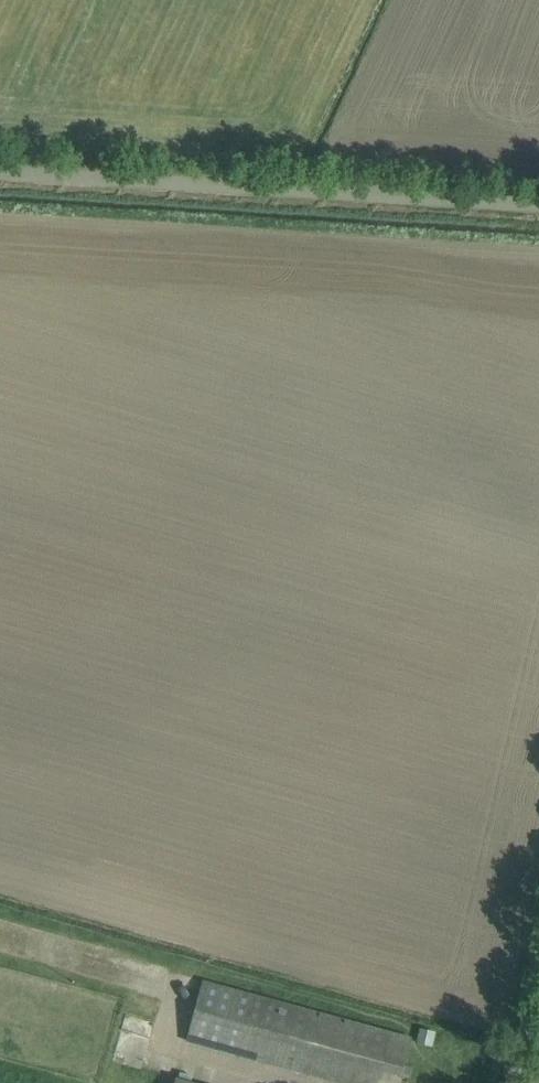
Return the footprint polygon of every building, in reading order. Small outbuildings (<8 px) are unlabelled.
[(187,1041),(341,1082),(377,1082),(380,1071),(401,1076),(412,1038),(203,981),(187,1041)]
